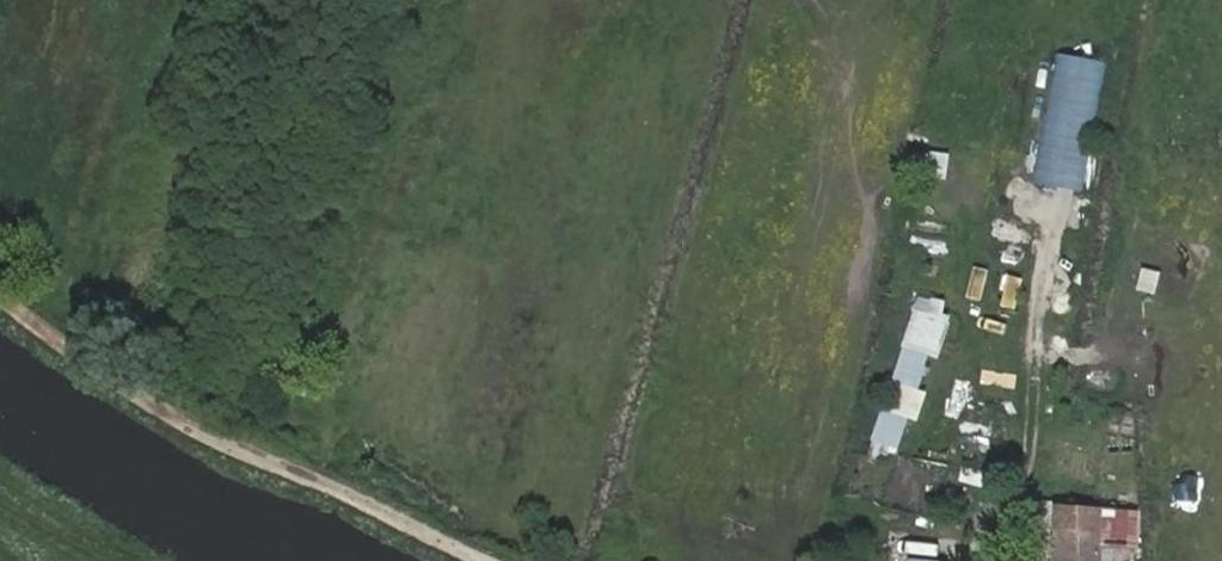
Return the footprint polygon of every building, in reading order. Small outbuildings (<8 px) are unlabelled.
[(1049,51),(1035,183),(1085,188),(1099,57),(1049,51)] [(924,177),(945,179),(948,151),(926,149),(924,177)] [(971,264),(964,298),(980,301),(987,267),(971,264)] [(1140,266),(1135,289),(1154,293),(1159,270),(1140,266)] [(1004,273),(998,307),(1015,310),(1022,277),(1004,273)] [(901,465),(945,299),(912,290),(868,456),(901,465)] [(979,487),(983,472),(959,466),(955,481),(979,487)] [(1053,510),(1052,524),(1050,560),(1104,560),(1105,546),(1133,547),(1134,511),(1053,506),(1053,510)] [(1036,508),(1034,523),(1052,524),(1053,510),(1036,508)]
